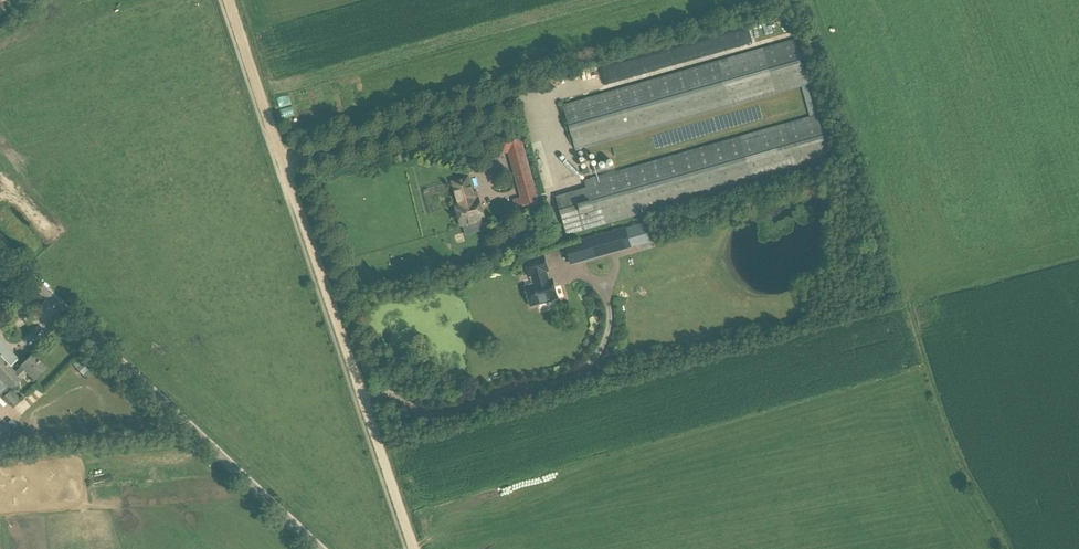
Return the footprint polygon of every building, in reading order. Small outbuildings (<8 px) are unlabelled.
[(793,40),(561,106),(573,150),(806,84),(793,40)] [(584,189),(554,197),(564,235),(827,160),(815,116),(582,182),(584,189)] [(516,134),(495,140),(499,154),(506,152),(519,199),(512,201),(516,215),(537,209),(516,134)] [(544,166),(539,135),(531,136),(536,168),(544,166)] [(547,168),(539,169),(541,180),(548,179),(547,168)] [(466,177),(450,182),(456,205),(453,206),(458,226),(482,220),(476,200),(472,201),(466,177)] [(622,229),(576,242),(582,260),(627,247),(622,229)] [(652,232),(635,236),(637,242),(654,237),(652,232)] [(541,257),(522,262),(527,277),(529,277),(531,285),(523,288),(528,307),(555,299),(549,280),(546,281),(543,273),(545,272),(541,257)] [(31,325),(26,332),(30,336),(36,329),(31,325)] [(7,387),(11,390),(23,379),(22,378),(27,373),(34,379),(46,368),(33,355),(16,371),(0,354),(0,380),(7,387)] [(83,355),(73,365),(86,378),(96,369),(83,355)] [(0,427),(0,449),(11,449),(9,426),(0,427)]
